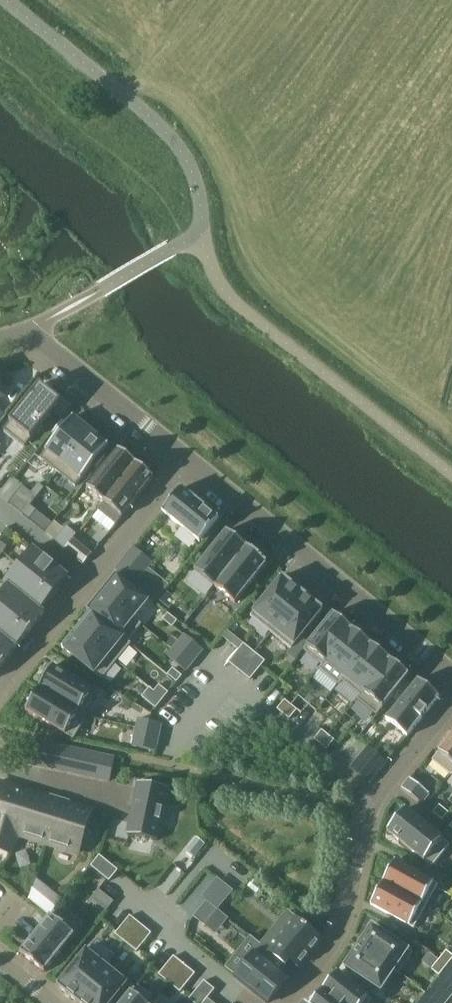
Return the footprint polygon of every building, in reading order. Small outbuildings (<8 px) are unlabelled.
[(40,385),(4,429),(25,446),(61,402),(40,385)] [(57,436),(40,458),(58,472),(91,431),(74,417),(75,417),(74,416),(64,428),(61,425),(63,422),(62,421),(53,433),(54,434),(57,436)] [(91,431),(58,472),(75,486),(93,465),(96,468),(97,469),(107,457),(106,456),(106,457),(105,456),(103,459),(99,457),(109,445),(108,444),(108,445),(91,431)] [(119,449),(87,488),(105,502),(105,503),(136,463),(119,449)] [(99,511),(92,518),(110,532),(116,525),(154,478),(136,463),(105,503),(105,502),(98,510),(99,511)] [(38,483),(31,492),(37,498),(45,488),(38,483)] [(182,488),(163,512),(200,542),(219,518),(182,488)] [(23,514),(23,515),(30,520),(30,519),(37,510),(31,505),(23,514)] [(67,526),(55,541),(65,550),(74,538),(77,535),(67,526)] [(227,530),(195,570),(215,587),(247,547),(227,530)] [(74,538),(65,550),(83,565),(92,554),(74,538)] [(247,547),(215,587),(235,603),(268,564),(247,547)] [(33,548),(19,566),(54,594),(68,577),(53,564),(33,548)] [(125,558),(116,569),(135,584),(143,574),(125,558)] [(19,566),(4,583),(8,586),(8,585),(40,611),(42,610),(54,594),(19,566)] [(117,574),(102,593),(134,619),(135,618),(149,601),(117,574)] [(283,576),(251,616),(271,632),(303,593),(283,576)] [(0,595),(0,606),(30,631),(45,613),(42,610),(40,611),(8,585),(8,586),(0,595)] [(102,593),(87,611),(90,613),(91,612),(128,642),(129,641),(142,624),(135,618),(134,619),(102,593)] [(303,593),(271,632),(292,649),(324,609),(303,593)] [(17,648),(30,631),(0,606),(0,634),(17,648)] [(90,613),(77,629),(117,661),(132,644),(129,641),(128,642),(91,612),(90,613)] [(168,613),(163,620),(173,627),(174,626),(178,621),(168,613)] [(333,613),(304,650),(322,665),(323,666),(353,629),(333,613)] [(77,629),(62,648),(102,680),(117,661),(77,629)] [(322,665),(319,669),(340,685),(343,681),(342,681),(371,644),(353,629),(323,666),(322,665)] [(3,664),(17,648),(0,634),(0,662),(3,664)] [(185,634),(176,645),(195,661),(204,650),(185,634)] [(244,644),(229,662),(240,671),(255,652),(244,644)] [(371,644),(342,681),(343,681),(360,695),(360,696),(390,659),(371,644)] [(176,645),(167,656),(186,671),(195,661),(176,645)] [(255,652),(240,671),(251,680),(266,661),(255,652)] [(360,695),(357,699),(377,715),(410,675),(390,659),(360,696),(360,695)] [(53,666),(40,688),(83,715),(84,714),(97,692),(53,666)] [(173,668),(168,675),(177,682),(182,676),(173,668)] [(418,680),(386,719),(408,737),(440,697),(418,680)] [(159,685),(154,691),(164,699),(169,693),(159,685)] [(40,688),(26,710),(74,740),(88,716),(84,714),(83,715),(40,688)] [(150,688),(142,697),(156,708),(164,699),(154,691),(150,688)] [(285,700),(277,709),(284,714),(291,705),(285,700)] [(291,705),(284,714),(290,719),(298,710),(291,705)] [(139,719),(136,733),(159,738),(162,724),(160,724),(150,721),(139,719)] [(322,730),(315,740),(321,745),(329,735),(322,730)] [(136,733),(133,746),(156,751),(159,738),(136,733)] [(329,735),(321,745),(327,750),(335,740),(329,735)] [(432,760),(451,776),(451,736),(439,752),(432,760)] [(27,739),(22,763),(35,766),(40,742),(27,739)] [(101,755),(99,767),(112,770),(114,758),(101,755)] [(359,758),(351,769),(369,784),(378,773),(359,758)] [(99,767),(96,779),(109,782),(112,770),(99,767)] [(410,778),(402,789),(421,805),(430,794),(410,778)] [(138,782),(127,835),(158,841),(169,788),(138,782)] [(11,853),(17,835),(16,834),(29,792),(0,783),(0,849),(11,853)] [(29,792),(16,834),(17,835),(46,844),(59,802),(29,792)] [(59,802),(46,844),(78,853),(91,811),(59,802)] [(440,805),(433,813),(443,820),(449,813),(440,805)] [(405,809),(387,831),(432,867),(450,845),(405,809)] [(197,838),(187,850),(195,857),(205,845),(197,838)] [(100,855),(91,866),(110,881),(118,871),(119,870),(100,855)] [(395,861),(383,883),(426,906),(438,884),(395,861)] [(383,883),(371,905),(414,928),(426,906),(383,883)] [(210,887),(202,897),(207,901),(218,910),(226,900),(210,887)] [(49,915),(62,899),(52,891),(39,907),(49,915)] [(207,901),(194,917),(205,926),(218,910),(207,901)] [(22,951),(21,953),(45,972),(78,931),(54,912),(48,918),(22,951)] [(130,916),(115,934),(126,943),(141,924),(130,916)] [(265,941),(262,945),(286,965),(290,960),(298,967),(321,939),(320,939),(308,929),(308,928),(304,925),(296,919),(295,920),(285,932),(277,926),(265,941)] [(141,924),(126,943),(137,952),(152,933),(141,924)] [(373,925),(359,946),(395,971),(399,974),(413,952),(373,925)] [(90,946),(57,986),(78,1002),(107,967),(108,967),(111,963),(110,963),(116,955),(98,940),(91,947),(90,946)] [(235,978),(239,980),(246,986),(266,1002),(269,1002),(288,979),(279,972),(285,965),(286,966),(286,965),(262,945),(235,978)] [(359,946),(345,967),(381,991),(395,971),(359,946)] [(439,960),(447,966),(451,960),(451,955),(447,951),(439,960)] [(174,956),(159,975),(170,984),(185,965),(174,956)] [(439,960),(432,969),(439,976),(447,966),(439,960)] [(185,965),(170,984),(181,992),(196,974),(185,965)] [(78,1002),(111,1002),(127,983),(108,967),(107,967),(78,1002)] [(323,990),(339,1002),(371,1002),(373,1001),(337,972),(323,990)] [(189,999),(194,1002),(204,1002),(215,990),(204,981),(189,999)] [(122,1002),(153,1002),(134,987),(122,1002)] [(323,990),(312,1002),(339,1002),(323,990)]
